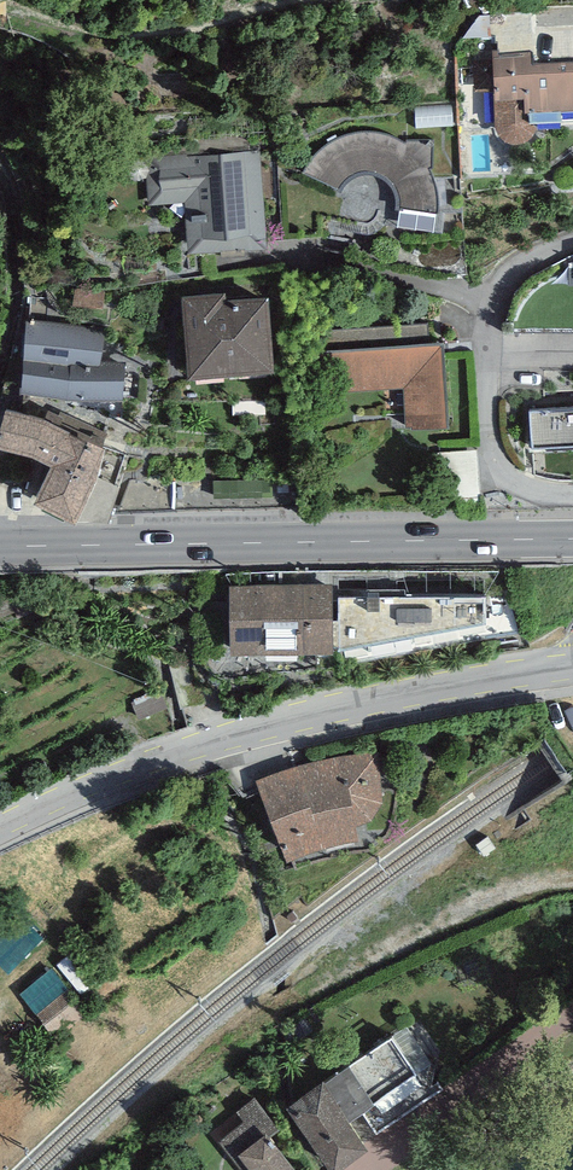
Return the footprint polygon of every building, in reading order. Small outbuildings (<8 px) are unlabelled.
[(493,48),(495,106),(497,124),(500,130),(503,135),(508,137),(520,137),(525,136),(530,132),(533,129),(535,125),(537,117),(572,115),(572,61),(532,62),(532,51),(500,51),(500,47),(493,48)] [(307,162),(303,170),(339,184),(341,181),(343,178),(347,174),(352,171),(358,169),(363,168),(369,168),(374,168),(378,169),(383,171),(387,174),(392,178),(395,181),(397,185),(399,190),(400,195),(400,201),(400,206),(395,205),(392,225),(435,230),(437,210),(438,208),(438,201),(438,194),(437,187),(435,181),(433,174),(430,166),(433,165),(433,139),(408,139),(405,141),(401,139),(396,137),(389,134),(383,132),(373,130),(367,131),(359,131),(350,132),(341,134),(336,137),(329,142),(322,146),(316,151),(311,158),(307,162)] [(260,151),(145,159),(148,203),(185,200),(188,250),(221,247),(221,245),(267,242),(260,151)] [(225,287),(181,290),(188,370),(274,363),(268,290),(226,294),(225,287)] [(101,331),(30,320),(25,382),(69,392),(121,393),(122,364),(96,362),(101,331)] [(428,321),(332,327),(336,390),(403,385),(405,411),(406,424),(449,422),(444,338),(429,339),(428,321)] [(5,397),(0,415),(0,435),(36,445),(51,455),(33,489),(75,510),(80,512),(107,515),(118,483),(96,473),(105,439),(46,410),(5,397)] [(572,440),(572,402),(529,405),(531,442),(572,440)] [(487,589),(338,591),(339,647),(367,642),(368,649),(414,639),(411,631),(485,615),(487,589)] [(236,593),(238,652),(336,649),(334,590),(236,593)] [(273,771),(255,778),(287,855),(323,842),(359,834),(356,821),(372,814),(384,798),(379,748),(338,753),(317,758),(297,762),(293,764),(291,758),(276,763),(278,769),(273,771)] [(25,989),(61,1033),(93,1007),(66,975),(88,957),(78,945),(25,989)] [(435,1058),(409,1021),(325,1078),(323,1075),(287,1099),(333,1167),(370,1142),(351,1116),(361,1109),(377,1133),(444,1087),(427,1063),(435,1058)] [(237,1109),(244,1118),(219,1139),(244,1169),(254,1169),(300,1169),(269,1132),(279,1124),(255,1095),(237,1109)]
